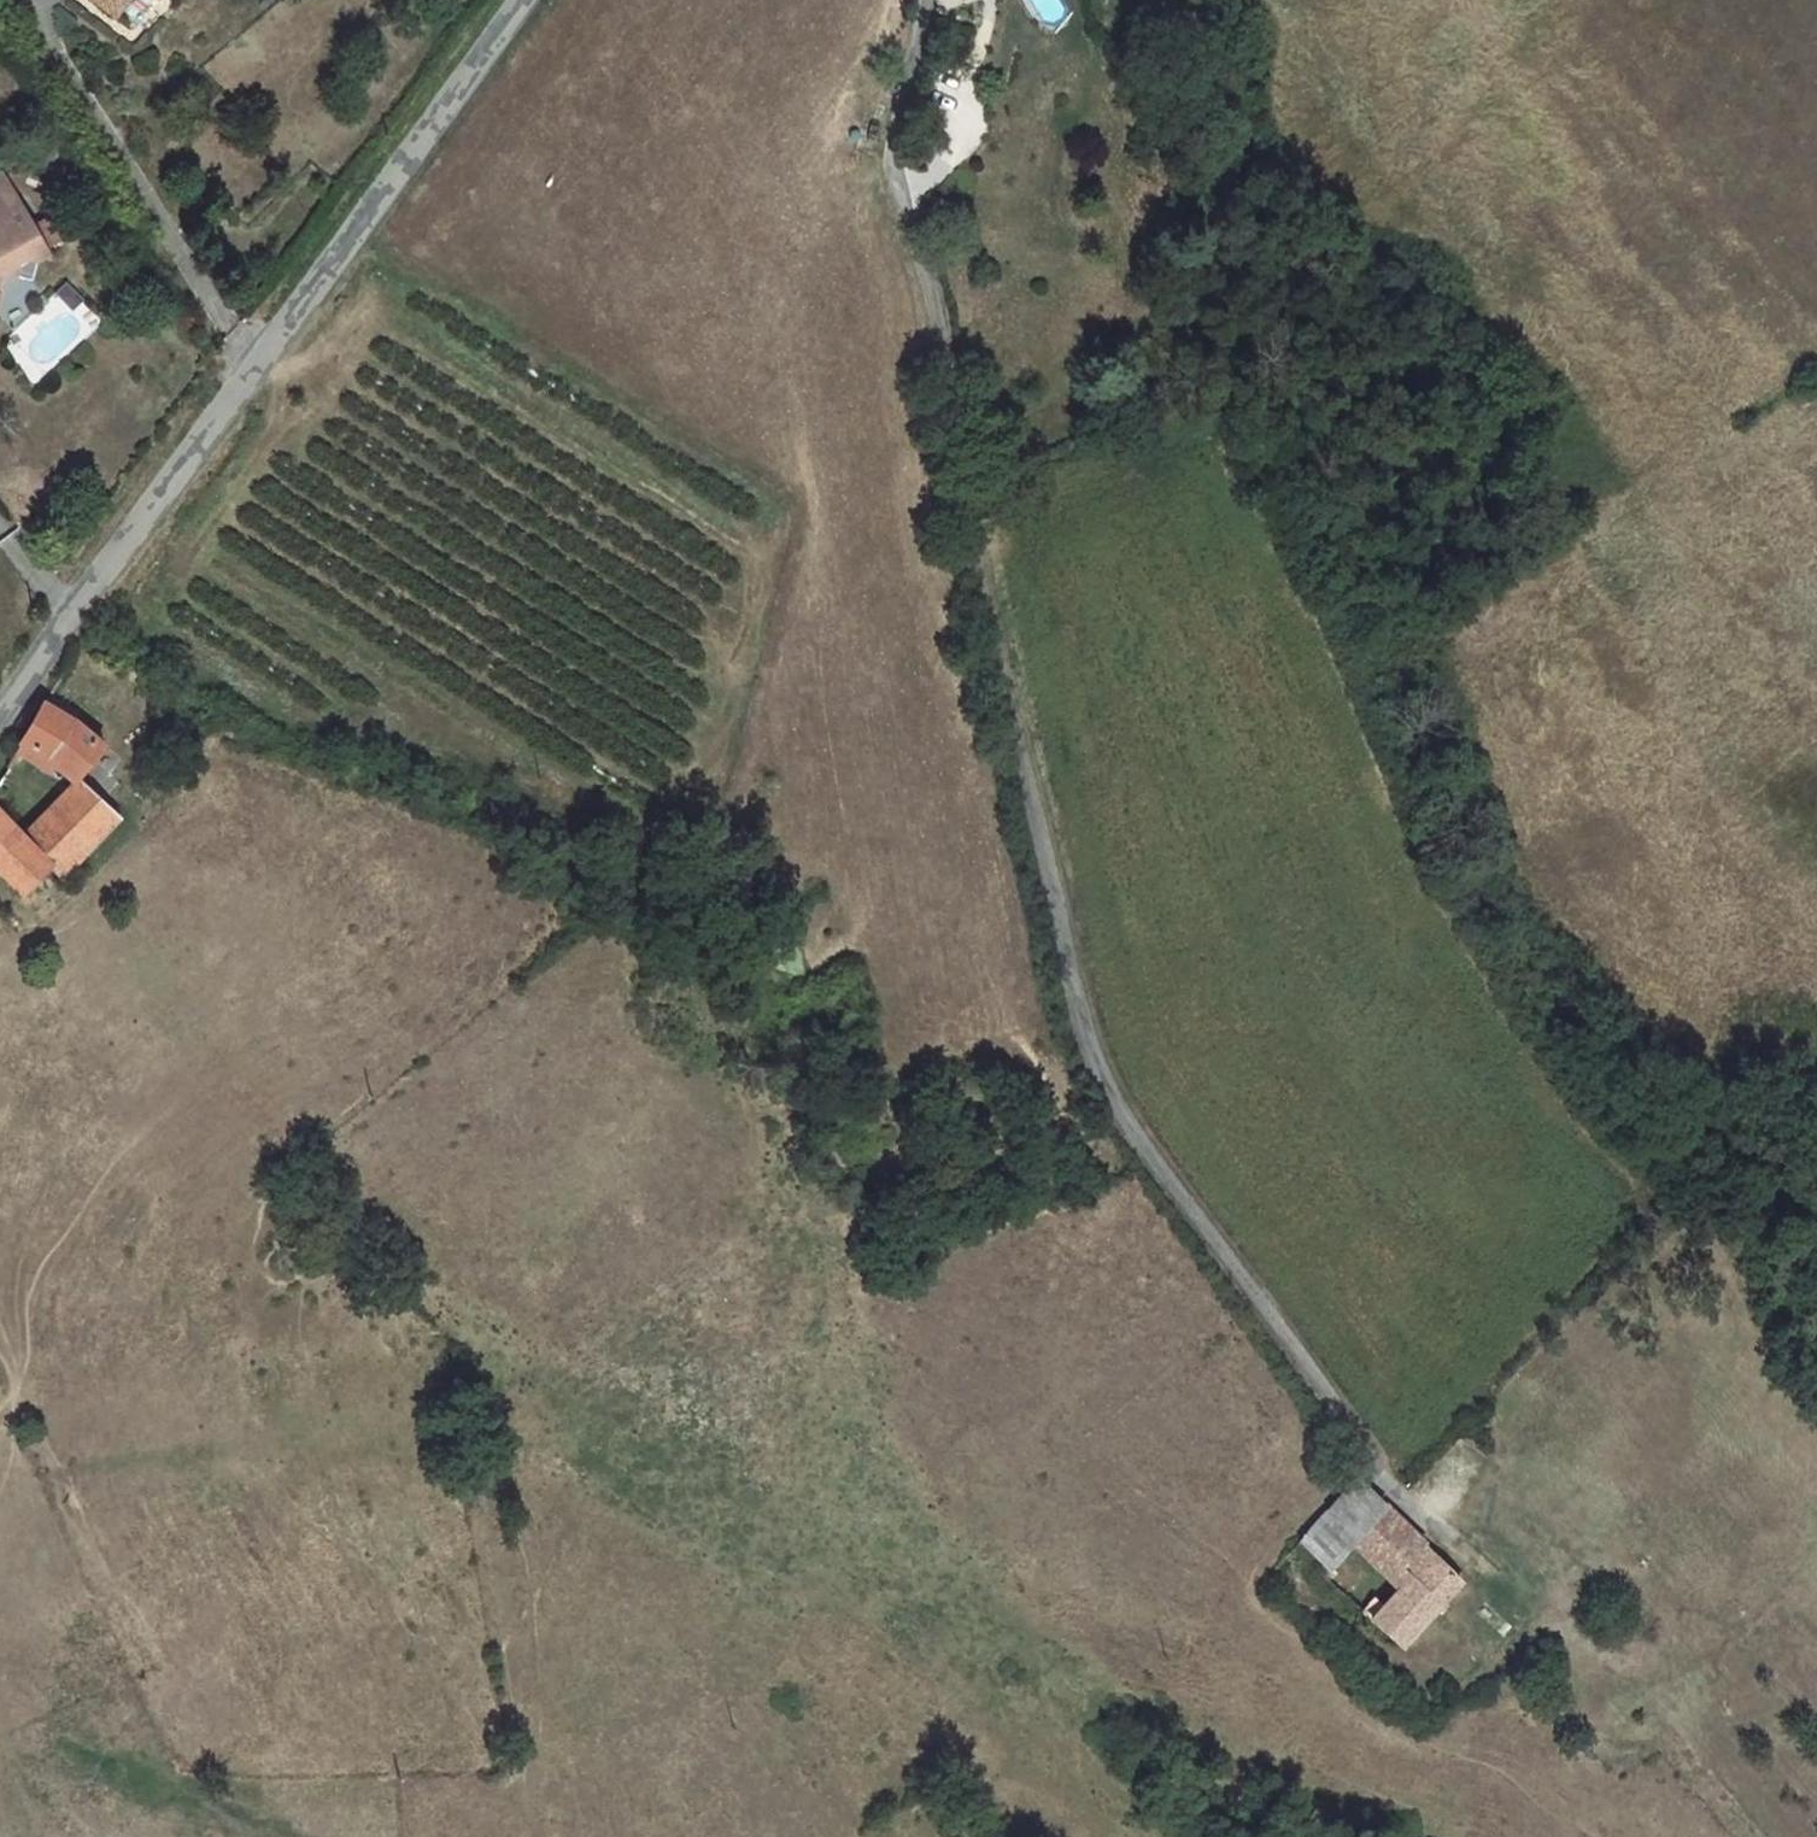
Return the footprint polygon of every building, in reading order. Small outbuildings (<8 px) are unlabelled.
[(144,0),(105,0),(129,19),(144,0)] [(55,229),(28,187),(0,204),(0,233),(12,252),(1,261),(9,274),(0,280),(0,317),(18,319),(19,302),(41,287),(63,288),(64,270),(93,249),(73,217),(55,229)] [(50,771),(55,762),(74,781),(104,744),(74,721),(44,704),(17,752),(50,771)] [(61,877),(118,818),(78,781),(23,837),(52,865),(50,866),(61,877)] [(52,865),(23,837),(0,814),(0,870),(24,893),(50,866),(52,865)] [(1320,1539),(1366,1585),(1379,1570),(1360,1550),(1383,1526),(1410,1497),(1386,1474),(1384,1472),(1320,1539)] [(1383,1526),(1431,1571),(1459,1544),(1410,1497),(1383,1526)] [(1395,1610),(1432,1641),(1490,1578),(1488,1571),(1459,1544),(1431,1571),(1406,1597),(1395,1610)] [(1406,1597),(1379,1570),(1366,1585),(1395,1610),(1406,1597)]
